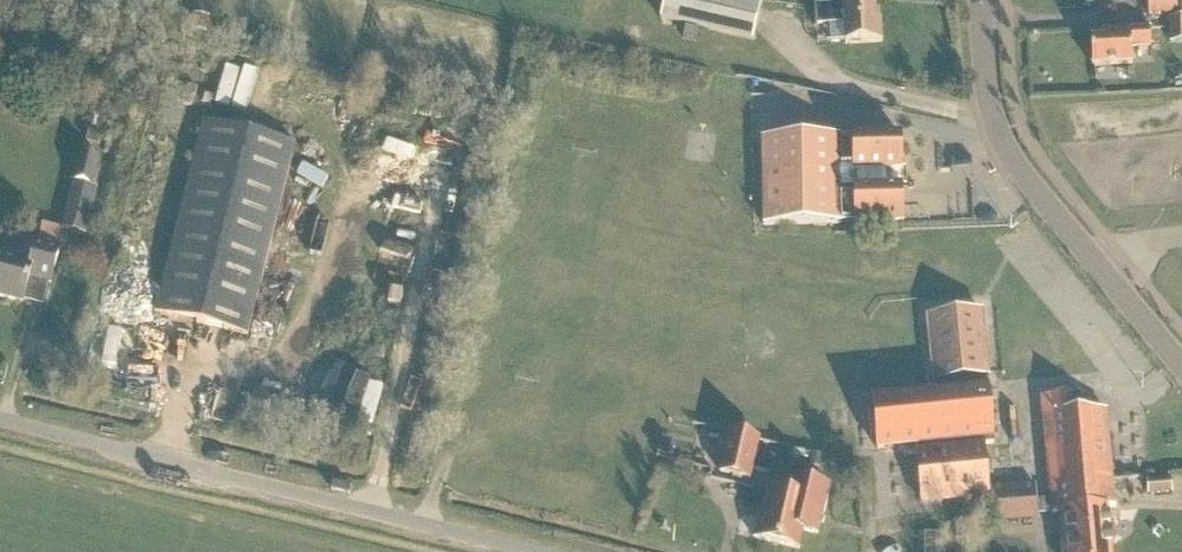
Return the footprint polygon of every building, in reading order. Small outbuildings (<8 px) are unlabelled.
[(762,0),(665,0),(660,20),(753,41),(762,0)] [(1176,0),(1148,0),(1148,16),(1177,15),(1176,0)] [(842,6),(815,8),(816,26),(829,26),(830,45),(845,44),(845,45),(882,43),(880,21),(876,21),(875,3),(842,5),(842,6)] [(1169,44),(1181,44),(1181,19),(1168,19),(1169,44)] [(683,40),(697,42),(699,30),(686,27),(683,40)] [(1131,48),(1150,47),(1149,30),(1108,32),(1108,38),(1091,38),(1092,67),(1132,65),(1131,48)] [(218,51),(206,90),(305,122),(318,81),(306,78),(306,79),(218,51)] [(363,61),(360,76),(374,78),(377,64),(363,61)] [(247,337),(295,146),(203,123),(155,314),(247,337)] [(840,142),(839,138),(762,140),(764,227),(841,225),(841,220),(855,219),(855,224),(902,223),(900,136),(853,137),(853,142),(840,142)] [(79,154),(72,182),(93,188),(100,159),(79,154)] [(72,182),(60,228),(84,235),(96,189),(93,188),(72,182)] [(43,225),(39,243),(59,248),(63,230),(43,225)] [(60,249),(37,243),(31,263),(0,255),(0,299),(22,305),(29,280),(51,285),(60,249)] [(371,330),(388,331),(391,290),(373,289),(371,330)] [(981,312),(929,317),(935,383),(927,383),(928,393),(872,398),(877,451),(916,447),(922,504),(989,497),(980,406),(977,379),(987,378),(981,312)] [(309,405),(339,411),(349,363),(319,357),(309,405)] [(378,428),(386,384),(355,378),(346,422),(378,428)] [(1080,396),(1041,399),(1042,417),(1051,514),(1058,513),(1062,551),(1111,551),(1107,509),(1115,508),(1106,411),(1082,413),(1080,396)] [(760,440),(729,432),(718,475),(749,483),(753,471),(770,475),(774,458),(757,453),(760,440)] [(673,445),(663,443),(660,457),(670,459),(673,445)] [(811,455),(808,468),(819,471),(822,458),(811,455)] [(1148,497),(1172,495),(1171,479),(1147,481),(1148,497)] [(818,535),(822,517),(829,487),(801,481),(797,497),(773,491),(766,520),(759,518),(754,539),(761,541),(798,550),(803,531),(818,535)] [(994,525),(1038,522),(1037,517),(1049,516),(1048,504),(1036,505),(1035,486),(991,489),(994,525)]
